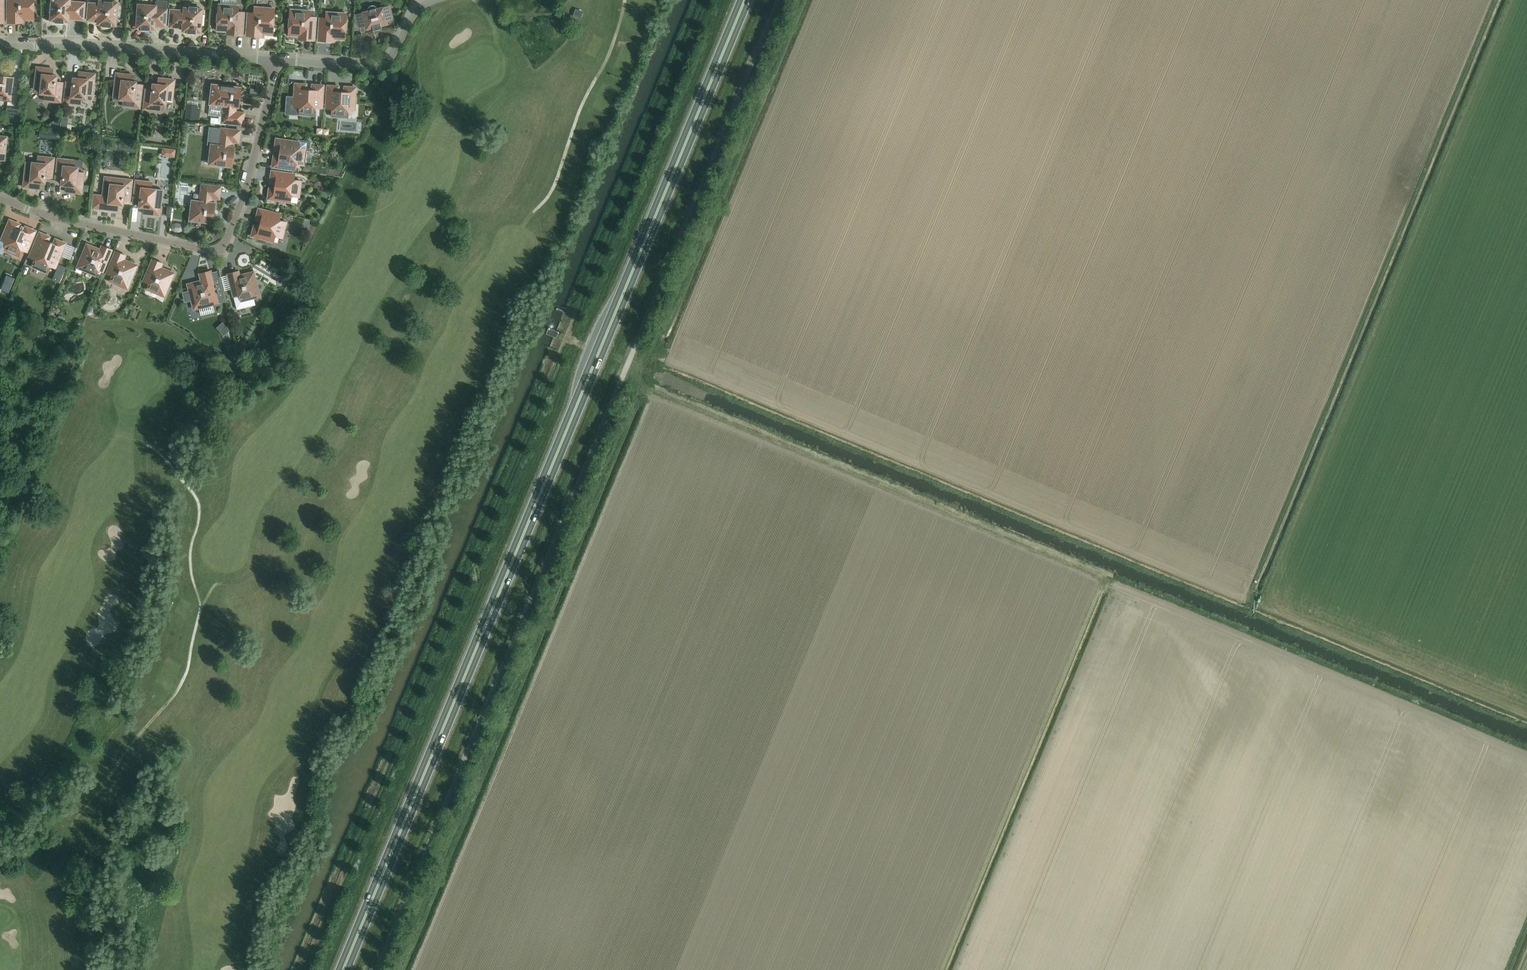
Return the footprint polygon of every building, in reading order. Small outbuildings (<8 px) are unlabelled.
[(33,0),(7,0),(8,23),(23,22),(23,20),(34,19),(33,0)] [(49,21),(55,22),(55,23),(64,23),(64,22),(69,23),(70,20),(84,21),(86,2),(71,0),(51,0),(49,21)] [(111,26),(117,27),(119,1),(113,1),(113,2),(104,1),(104,0),(103,0),(98,0),(98,3),(87,2),(86,21),(97,22),(96,25),(102,26),(102,27),(111,27),(111,26)] [(167,8),(167,0),(156,0),(155,1),(154,4),(137,3),(136,12),(135,14),(134,18),(136,19),(135,29),(141,29),(141,30),(150,31),(150,30),(155,30),(156,27),(166,28),(168,8),(167,8)] [(225,34),(242,35),(244,12),(238,11),(238,6),(218,4),(217,30),(226,31),(225,34)] [(198,7),(189,6),(189,7),(183,7),(183,9),(169,8),(168,28),(181,29),(181,32),(187,32),(187,33),(196,34),(196,33),(202,33),(203,8),(198,8),(198,7)] [(358,27),(364,26),(365,31),(372,29),(372,27),(381,25),(381,26),(388,25),(387,20),(393,18),(390,6),(384,7),(384,6),(376,8),(376,7),(374,6),(371,6),(369,7),(368,9),(368,10),(360,12),(361,13),(355,15),(358,27)] [(571,6),(568,12),(575,16),(578,9),(571,6)] [(254,12),(248,12),(246,36),(263,37),(263,34),(272,34),(274,9),(254,7),(254,12)] [(288,35),(297,36),(297,39),(314,40),(316,16),(310,16),(310,11),(290,10),(288,35)] [(335,41),(335,38),(344,39),(346,13),(326,12),(326,17),(320,17),(318,40),(335,41)] [(33,88),(39,88),(39,94),(45,95),(44,101),(61,103),(64,83),(57,82),(58,75),(52,74),(53,68),(36,66),(33,88)] [(79,71),(78,77),(72,77),(72,80),(65,79),(63,104),(80,106),(81,99),(87,100),(87,94),(94,95),(96,73),(79,71)] [(138,83),(131,82),(132,74),(115,72),(112,97),(118,98),(118,100),(124,101),(123,107),(141,109),(143,87),(137,86),(138,83)] [(12,102),(15,76),(0,74),(0,101),(12,102)] [(142,110),(160,112),(160,105),(166,106),(167,100),(173,101),(176,79),(158,77),(157,87),(151,86),(151,89),(144,89),(142,110)] [(221,117),(220,124),(243,126),(245,112),(237,111),(237,108),(240,109),(242,86),(211,83),(208,105),(210,105),(208,116),(221,117)] [(309,84),(295,84),(294,106),(300,107),(299,114),(315,115),(316,103),(322,104),(323,85),(312,85),(312,90),(309,90),(309,84)] [(326,104),(332,105),(332,116),(348,117),(348,110),(354,110),(356,86),(346,85),(345,92),(338,92),(338,86),(327,86),(326,104)] [(7,107),(5,121),(18,123),(19,109),(7,107)] [(68,117),(61,116),(60,130),(67,131),(68,117)] [(59,125),(55,119),(49,124),(53,130),(59,125)] [(220,127),(218,144),(210,143),(207,165),(233,168),(236,146),(233,145),(233,143),(239,144),(241,129),(220,127)] [(58,132),(49,131),(48,138),(57,139),(58,132)] [(8,136),(0,135),(0,159),(5,160),(8,136)] [(307,150),(309,150),(310,142),(298,140),(298,141),(275,137),(273,151),(277,151),(277,155),(273,154),(271,168),(295,171),(296,164),(304,165),(307,150)] [(154,149),(162,152),(165,144),(156,141),(154,149)] [(34,161),(34,162),(25,161),(22,188),(39,190),(40,184),(46,184),(47,177),(53,178),(55,157),(38,155),(37,161),(34,161)] [(60,186),(66,187),(65,193),(83,195),(85,173),(79,172),(79,166),(73,165),(74,159),(57,157),(54,178),(61,179),(60,186)] [(263,174),(262,162),(253,162),(253,174),(263,174)] [(266,200),(290,203),(291,196),(300,197),(302,181),(293,180),(294,173),(271,169),(269,183),(273,183),(273,187),(268,186),(266,200)] [(117,212),(118,205),(124,206),(124,203),(131,203),(133,179),(104,175),(101,195),(93,194),(91,209),(117,212)] [(135,179),(132,204),(138,204),(138,208),(144,208),(143,215),(161,217),(164,190),(151,189),(152,181),(135,179)] [(191,199),(188,221),(214,224),(216,202),(214,202),(214,199),(220,200),(222,186),(201,183),(199,200),(191,199)] [(251,237),(274,243),(276,236),(285,238),(289,222),(281,220),(283,213),(259,207),(255,220),(261,222),(260,224),(254,222),(251,237)] [(9,218),(0,239),(0,241),(6,243),(3,251),(18,258),(21,249),(28,252),(37,230),(25,225),(23,229),(20,228),(21,223),(9,218)] [(31,267),(46,274),(50,266),(56,268),(67,243),(55,237),(53,241),(50,240),(51,236),(39,231),(28,257),(35,259),(31,267)] [(94,276),(97,270),(104,273),(113,249),(101,244),(99,248),(86,243),(75,268),(94,276)] [(105,273),(112,276),(109,282),(128,290),(139,264),(126,259),(127,255),(115,250),(105,273)] [(142,282),(148,284),(146,290),(165,298),(176,272),(163,267),(164,263),(152,258),(142,282)] [(188,292),(184,293),(186,301),(190,299),(193,310),(220,304),(220,303),(219,299),(224,297),(221,284),(215,286),(212,272),(211,269),(198,273),(200,280),(186,283),(188,292)] [(255,305),(254,299),(261,297),(254,270),(241,274),(239,269),(226,273),(232,297),(234,297),(237,309),(255,305)] [(4,283),(1,290),(8,293),(11,286),(4,283)] [(227,346),(230,357),(238,355),(235,344),(227,346)]
